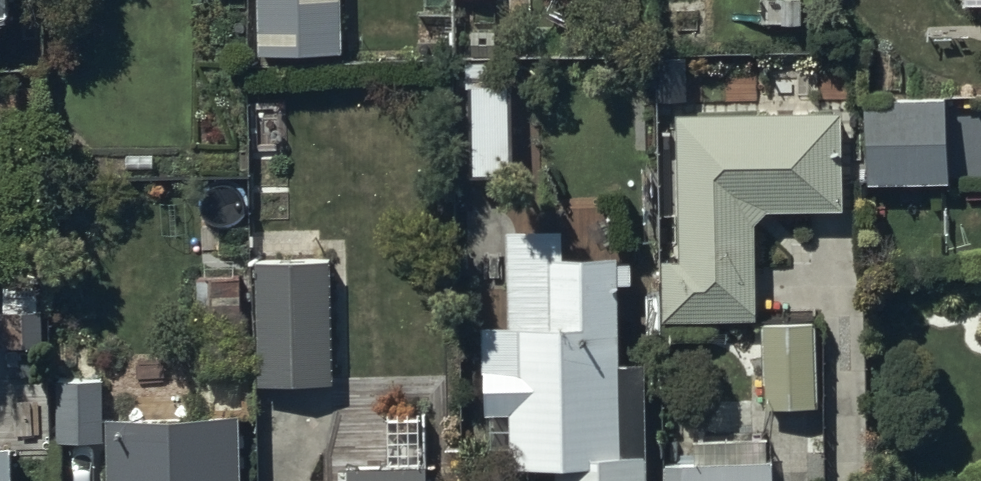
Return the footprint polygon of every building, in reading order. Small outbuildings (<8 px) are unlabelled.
[(257,61),(340,60),(339,0),(256,0),(257,61)] [(511,89),(474,89),(475,180),(512,180),(511,89)] [(944,104),(865,106),(869,191),(948,188),(944,104)] [(843,217),(841,118),(677,121),(680,268),(663,268),(664,327),(761,325),(758,219),(843,217)] [(508,239),(510,333),(486,333),(488,423),(511,422),(513,477),(558,476),(559,480),(649,480),(646,372),(623,372),(620,265),(565,266),(564,237),(508,239)] [(327,262),(254,264),(257,393),(330,391),(327,262)] [(43,341),(42,307),(39,307),(38,284),(6,285),(6,307),(0,307),(0,343),(43,341)] [(765,414),(784,413),(784,417),(800,417),(800,413),(816,412),(814,327),(763,329),(765,414)] [(58,443),(102,441),(100,381),(56,382),(58,443)] [(107,424),(109,480),(238,480),(236,420),(107,424)] [(15,453),(0,453),(0,480),(15,480),(15,453)] [(777,469),(678,470),(678,480),(777,480),(777,469)]
